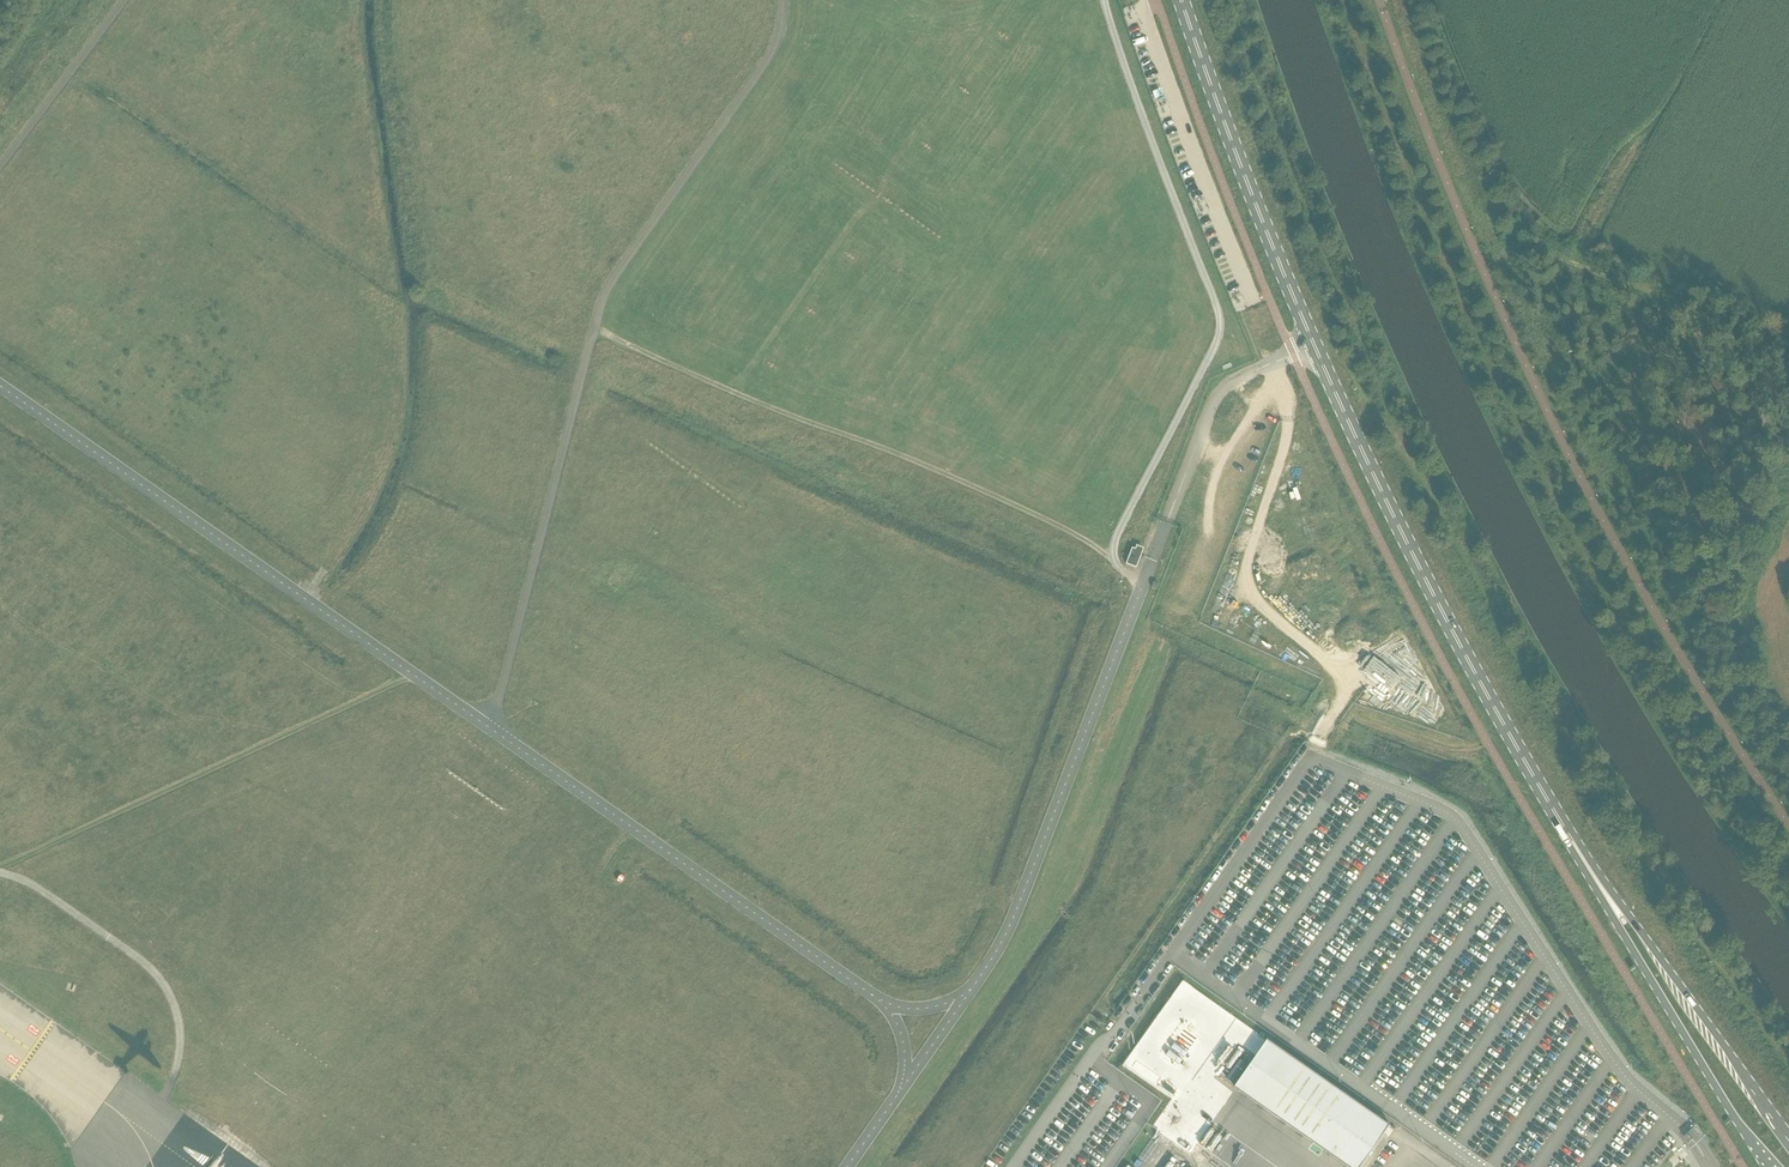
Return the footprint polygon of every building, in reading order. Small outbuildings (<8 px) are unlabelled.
[(1132,548),(1126,564),(1136,568),(1137,565),(1136,565),(1141,553),(1135,551),(1137,546),(1136,546),(1135,550),(1132,548)] [(1390,1126),(1269,1041),(1236,1089),(1348,1166),(1362,1166),(1390,1126)]
